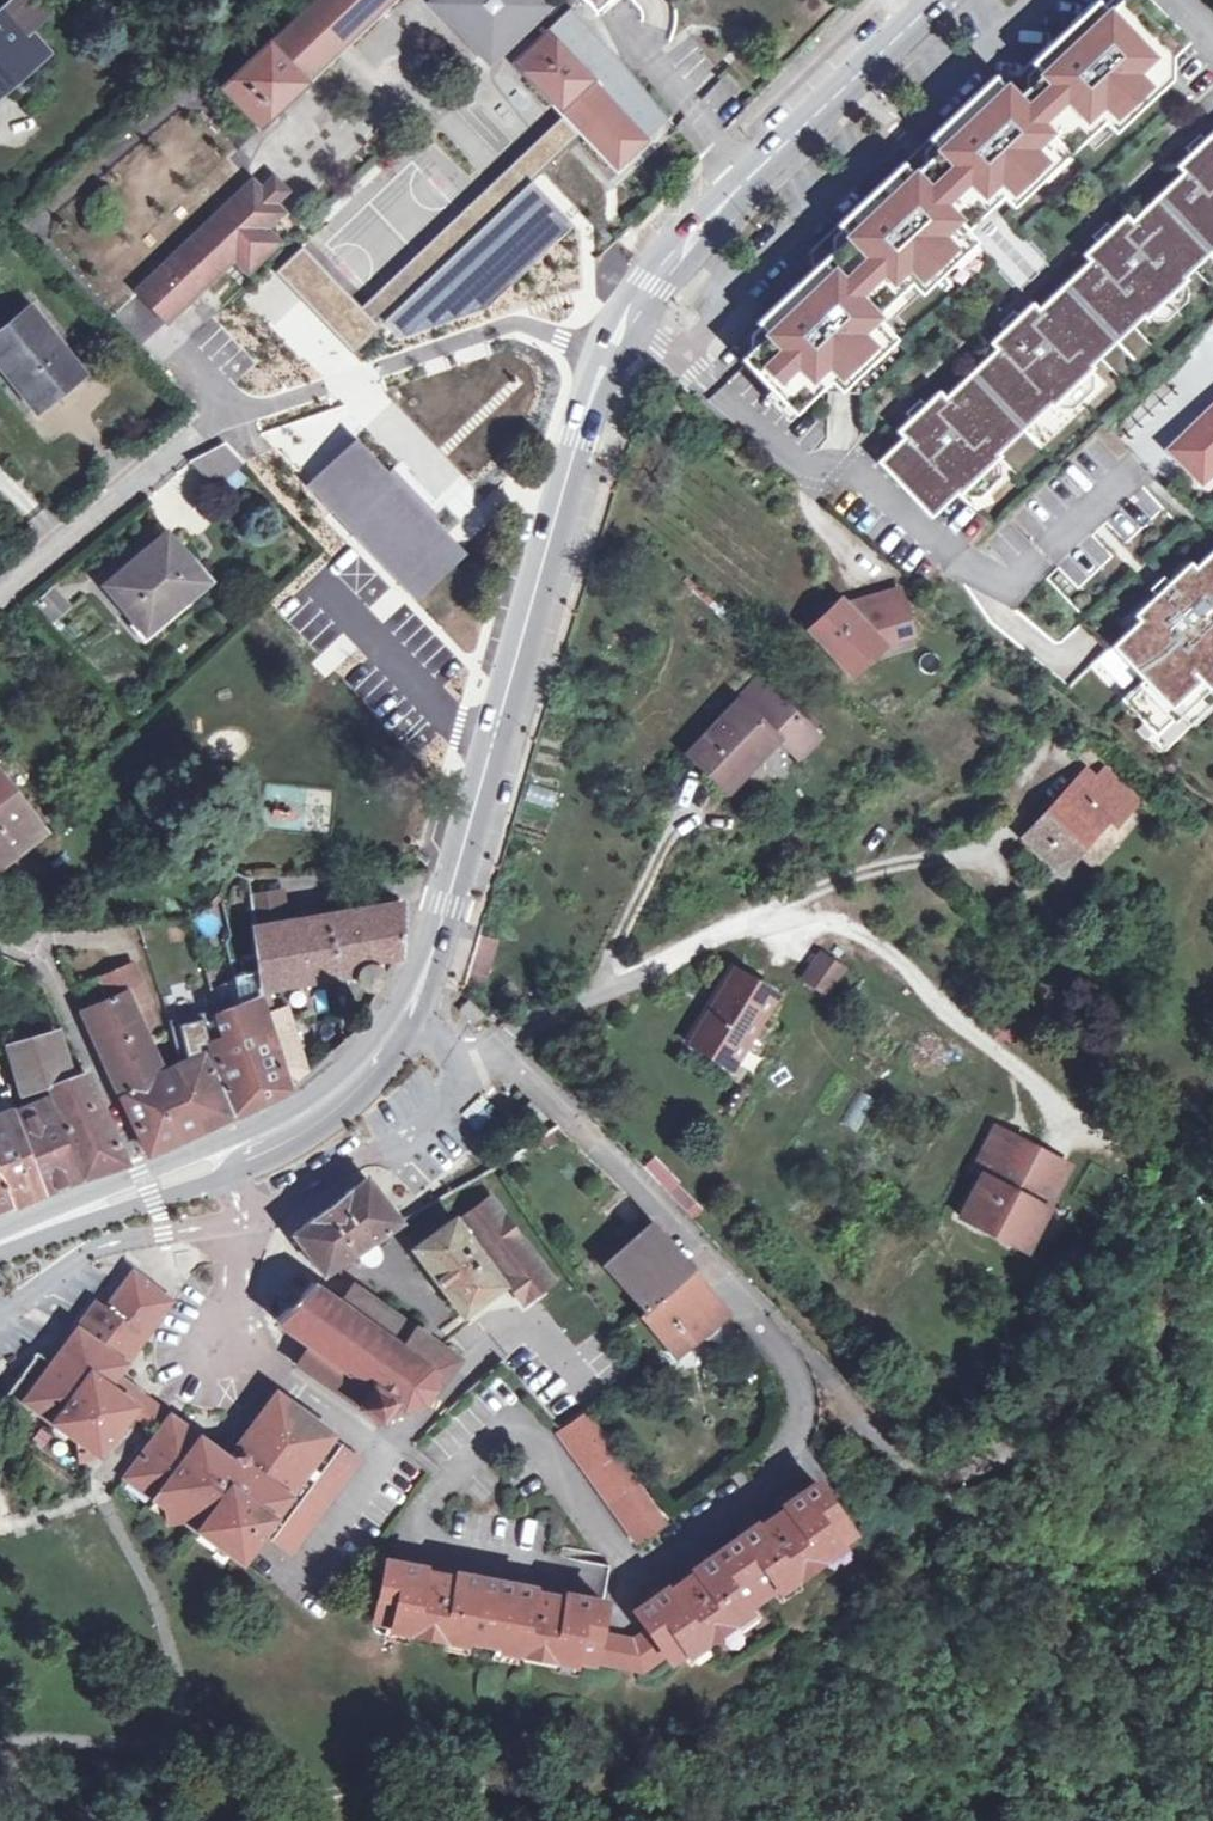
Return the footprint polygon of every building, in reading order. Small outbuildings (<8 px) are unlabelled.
[(34,50),(18,31),(43,8),(35,0),(16,0),(2,12),(0,9),(0,80),(34,50)] [(393,0),(312,0),(267,43),(220,88),(259,129),(306,84),(393,0)] [(437,10),(481,56),(494,56),(540,12),(541,0),(436,0),(437,10)] [(1146,60),(1174,35),(1141,0),(1122,0),(1105,16),(1146,60)] [(926,140),(942,157),(942,146),(1002,90),(1013,101),(1105,16),(1094,4),(1016,77),(991,79),(926,140)] [(616,171),(648,141),(646,138),(665,120),(612,53),(570,10),(544,35),(540,31),(530,41),(534,45),(515,64),(563,116),(578,131),(616,171)] [(942,157),(989,208),(998,200),(1082,122),(1092,133),(1100,126),(1158,72),(1146,60),(1105,16),(1013,101),(1002,90),(942,146),(942,157)] [(41,59),(34,50),(0,80),(0,96),(41,59)] [(1100,126),(1111,137),(1168,83),(1158,72),(1100,126)] [(364,311),(379,326),(383,320),(530,179),(578,131),(563,116),(364,311)] [(998,200),(1009,211),(1092,133),(1082,122),(998,200)] [(996,461),(994,458),(984,448),(1035,401),(1044,411),(1046,414),(1090,374),(1087,370),(1078,360),(1128,313),(1138,324),(1140,326),(1184,286),(1181,283),(1171,273),(1212,234),(1212,134),(1202,144),(1187,159),(1172,173),(1178,179),(1127,226),(1122,220),(1109,232),(1093,247),(1078,260),(1084,266),(1033,313),(1028,307),(1015,319),(999,334),(985,348),(990,353),(940,400),(934,395),(920,408),(904,422),(891,435),(897,442),(949,496),(953,501),(996,461)] [(1187,159),(1202,144),(1198,139),(1182,154),(1187,159)] [(942,157),(926,140),(900,164),(916,181),(963,232),(989,208),(942,157)] [(752,323),(762,334),(826,273),(816,263),(905,180),(916,181),(900,164),(806,252),(808,271),(752,323)] [(270,177),(257,190),(268,201),(281,189),(270,177)] [(401,339),(489,308),(575,226),(530,179),(383,320),(401,339)] [(823,379),(826,382),(883,329),(873,317),(907,285),(963,232),(916,181),(905,180),(816,263),(826,273),(762,334),(758,337),(772,352),(775,361),(790,378),(823,379)] [(137,291),(165,319),(231,255),(245,268),(274,240),(260,226),(277,210),(268,201),(257,190),(248,181),(216,212),(179,249),(137,291)] [(1093,247),(1109,232),(1104,226),(1088,241),(1093,247)] [(917,296),(974,243),(963,232),(907,285),(917,296)] [(1181,283),(1212,254),(1212,234),(1171,273),(1181,283)] [(364,311),(303,249),(276,275),(352,352),(379,326),(364,311)] [(80,373),(30,310),(0,335),(0,368),(34,410),(80,373)] [(1078,360),(1087,370),(1138,324),(1128,313),(1078,360)] [(999,334),(1015,319),(1010,314),(994,329),(999,334)] [(836,393),(894,339),(883,329),(826,382),(836,393)] [(789,416),(826,382),(823,379),(790,378),(775,361),(772,352),(758,337),(738,356),(735,358),(789,416)] [(984,448),(994,458),(1044,411),(1035,401),(984,448)] [(904,422),(920,408),(915,403),(899,417),(904,422)] [(1172,451),(1182,461),(1199,478),(1202,481),(1212,470),(1212,411),(1172,451)] [(222,442),(220,439),(214,440),(187,462),(215,491),(242,464),(222,442)] [(306,487),(413,601),(464,553),(357,439),(306,487)] [(872,465),(923,520),(949,496),(897,442),(872,465)] [(1199,478),(1182,461),(1173,469),(1190,487),(1199,478)] [(176,576),(190,565),(165,536),(106,587),(145,633),(191,594),(176,576)] [(1111,650),(1178,720),(1212,686),(1212,552),(1111,650)] [(204,583),(190,565),(176,576),(191,594),(204,583)] [(53,620),(67,606),(53,591),(38,605),(53,620)] [(842,605),(812,636),(854,676),(884,645),(896,641),(891,629),(911,621),(900,591),(876,600),(880,612),(859,620),(847,610),(842,605)] [(876,600),(847,610),(859,620),(880,612),(876,600)] [(891,629),(896,641),(915,634),(911,621),(891,629)] [(745,707),(764,687),(756,679),(737,700),(745,707)] [(745,707),(737,700),(686,754),(720,787),(747,757),(752,762),(776,736),(798,756),(817,734),(764,687),(745,707)] [(1106,769),(1095,782),(1128,812),(1140,799),(1106,769)] [(1082,770),(1067,787),(1080,798),(1095,782),(1082,770)] [(37,827),(0,780),(0,857),(37,827)] [(1114,828),(1128,812),(1095,782),(1080,798),(1067,787),(1021,839),(1060,873),(1076,853),(1105,820),(1114,828)] [(1105,820),(1076,853),(1085,861),(1114,828),(1105,820)] [(250,904),(254,931),(290,924),(284,902),(250,904)] [(305,1073),(303,1066),(284,1009),(274,1012),(266,987),(355,972),(354,974),(354,977),(354,980),(354,982),(355,985),(357,988),(359,990),(362,991),(364,992),(367,993),(370,993),(373,992),(375,991),(378,989),(380,987),(382,985),(382,982),(383,979),(383,976),(382,973),(381,971),(379,968),(377,966),(375,965),(373,964),(395,962),(399,954),(399,905),(290,924),(254,931),(259,967),(232,972),(239,1005),(238,1005),(214,1015),(214,1013),(208,982),(205,971),(192,975),(198,997),(189,999),(194,1024),(215,1018),(216,1026),(204,1031),(231,1115),(289,1087),(305,1073)] [(490,988),(496,938),(476,935),(470,986),(490,988)] [(825,960),(804,981),(821,999),(843,977),(825,960)] [(106,1031),(91,1037),(146,1153),(227,1117),(212,1084),(216,1083),(198,1033),(181,1040),(187,1062),(161,1076),(138,1027),(150,1021),(143,1005),(150,1002),(132,962),(105,973),(114,995),(104,1000),(94,1005),(106,1031)] [(729,1067),(774,996),(731,970),(686,1042),(729,1067)] [(214,1015),(238,1005),(230,974),(208,982),(214,1013),(214,1015)] [(79,1012),(91,1037),(106,1031),(94,1005),(79,1012)] [(5,1049),(12,1072),(42,1064),(62,1058),(56,1034),(5,1049)] [(303,1066),(305,1073),(319,1062),(315,1056),(303,1066)] [(42,1064),(12,1072),(19,1099),(51,1090),(42,1064)] [(87,1075),(51,1090),(81,1179),(127,1166),(87,1075)] [(861,1129),(870,1095),(854,1091),(845,1124),(861,1129)] [(0,1118),(0,1177),(10,1206),(12,1209),(77,1181),(46,1101),(0,1118)] [(980,1177),(1002,1134),(993,1129),(971,1172),(980,1177)] [(980,1177),(958,1219),(969,1224),(983,1220),(997,1228),(1003,1242),(1023,1253),(1045,1212),(1012,1194),(1034,1151),(1002,1134),(980,1177)] [(1067,1169),(1034,1151),(1012,1194),(1045,1212),(1067,1169)] [(643,1152),(634,1161),(681,1212),(691,1203),(643,1152)] [(10,1206),(0,1177),(0,1211),(10,1206)] [(322,1276),(401,1223),(365,1178),(328,1207),(292,1236),(322,1276)] [(499,1282),(507,1276),(527,1304),(554,1283),(491,1199),(456,1226),(451,1220),(410,1249),(460,1316),(501,1286),(499,1282)] [(983,1220),(969,1224),(1003,1242),(997,1228),(983,1220)] [(663,1330),(656,1336),(674,1358),(726,1316),(692,1273),(677,1255),(651,1227),(606,1267),(644,1314),(647,1312),(663,1330)] [(114,1362),(160,1298),(136,1280),(133,1278),(105,1313),(98,1308),(74,1342),(54,1368),(39,1357),(4,1403),(51,1438),(57,1429),(76,1442),(79,1457),(94,1455),(101,1460),(102,1458),(107,1462),(136,1424),(130,1420),(137,1410),(92,1377),(107,1356),(114,1362)] [(449,1372),(458,1360),(422,1332),(421,1334),(356,1286),(345,1300),(316,1279),(284,1321),(318,1346),(305,1363),(391,1428),(403,1413),(420,1413),(435,1406),(448,1385),(449,1372)] [(174,1308),(160,1298),(114,1362),(128,1371),(174,1308)] [(640,1317),(656,1336),(663,1330),(647,1312),(644,1314),(640,1317)] [(246,1415),(255,1422),(273,1396),(264,1390),(246,1415)] [(273,1396),(255,1422),(258,1424),(265,1429),(223,1488),(213,1481),(220,1472),(164,1430),(161,1428),(155,1437),(146,1450),(133,1468),(124,1480),(126,1482),(164,1511),(167,1525),(181,1523),(239,1565),(260,1537),(288,1557),(357,1460),(333,1443),(330,1440),(332,1437),(277,1399),(273,1396)] [(161,1428),(137,1410),(130,1420),(136,1424),(155,1437),(161,1428)] [(556,1430),(636,1543),(662,1523),(584,1411),(562,1426),(556,1430)] [(648,1635),(662,1656),(669,1666),(684,1655),(687,1658),(702,1647),(705,1651),(734,1630),(731,1627),(748,1615),(745,1612),(775,1591),(778,1595),(793,1584),(795,1588),(825,1567),(822,1563),(837,1553),(834,1550),(850,1538),(813,1486),(798,1498),(793,1491),(773,1506),(771,1516),(754,1529),(750,1523),(734,1534),(738,1540),(709,1561),(704,1555),(689,1566),(693,1571),(675,1584),(665,1582),(644,1597),(648,1603),(633,1614),(648,1635)] [(571,1663),(588,1667),(594,1636),(600,1606),(582,1603),(583,1598),(557,1593),(547,1601),(529,1598),(531,1587),(512,1583),(511,1589),(476,1582),(477,1577),(458,1573),(455,1583),(439,1580),(429,1567),(403,1562),(402,1568),(385,1565),(373,1626),(390,1629),(389,1633),(408,1636),(408,1640),(443,1648),(444,1644),(464,1647),(465,1642),(498,1649),(497,1653),(517,1657),(517,1661),(551,1668),(552,1663),(569,1667),(571,1663)] [(636,1644),(594,1636),(588,1667),(636,1675),(662,1656),(648,1635),(636,1644)]
